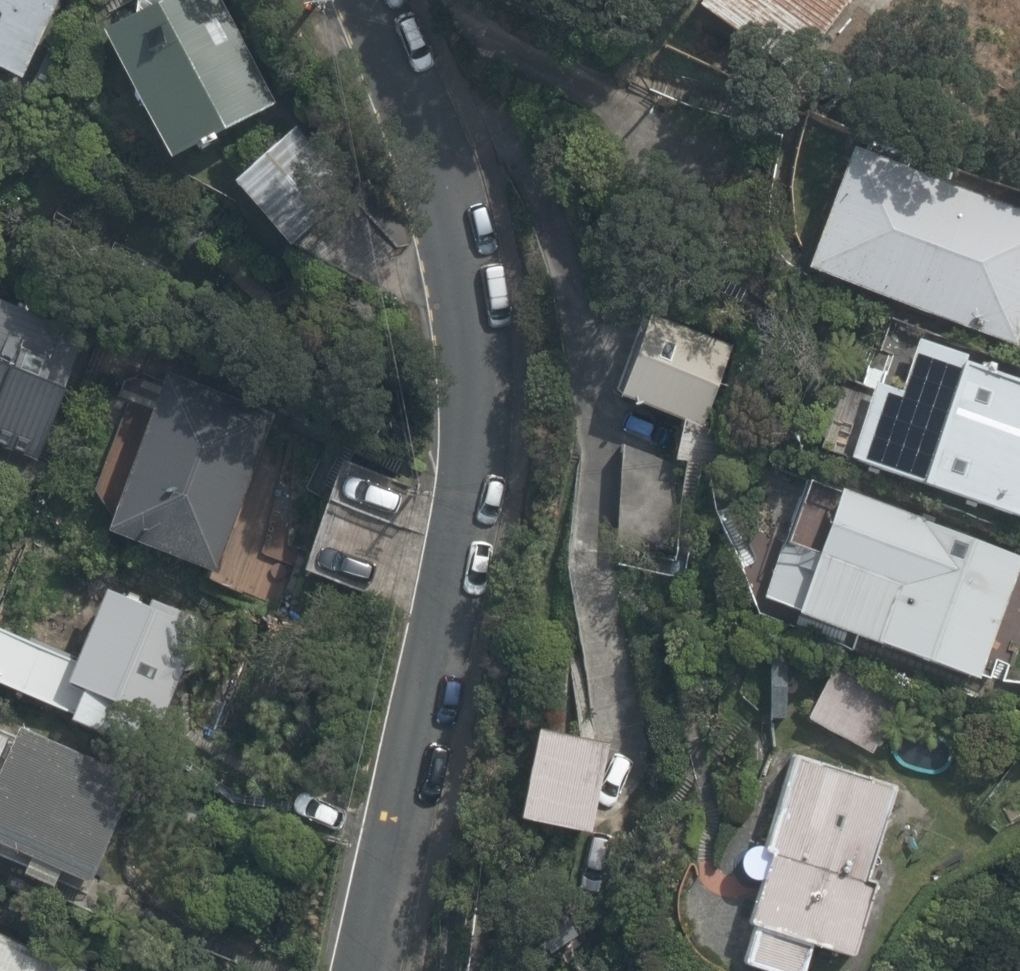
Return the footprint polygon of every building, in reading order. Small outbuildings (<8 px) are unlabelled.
[(38,88),(62,0),(0,0),(0,77),(38,88)] [(283,104),(230,13),(213,24),(199,0),(117,0),(133,28),(99,47),(170,170),(283,104)] [(697,11),(795,88),(863,0),(705,0),(697,11)] [(365,195),(303,134),(237,201),(299,262),(365,195)] [(818,287),(1019,363),(1019,207),(869,151),(818,287)] [(49,480),(113,358),(0,298),(0,454),(49,480)] [(854,378),(824,462),(1019,531),(1019,378),(916,341),(897,393),(854,378)] [(177,398),(117,552),(245,601),(305,447),(177,398)] [(357,426),(314,585),(401,608),(444,450),(357,426)] [(671,446),(621,443),(612,558),(662,562),(671,446)] [(941,519),(900,503),(895,515),(844,495),(838,512),(814,503),(795,551),(783,547),(758,611),(979,696),(1019,589),(1019,549),(1003,542),(998,554),(936,530),(941,519)] [(79,700),(63,737),(146,772),(212,617),(131,583),(120,608),(88,594),(64,650),(92,661),(76,699),(79,700)] [(842,665),(808,724),(873,762),(907,704),(842,665)] [(0,731),(0,866),(32,879),(27,890),(61,903),(67,888),(94,900),(140,788),(1,730),(0,731)] [(620,748),(548,733),(526,836),(599,851),(620,748)] [(742,961),(777,970),(807,970),(814,945),(847,955),(896,788),(794,758),(767,849),(749,855),(746,874),(764,886),(742,961)] [(0,945),(0,970),(56,970),(0,945)]
